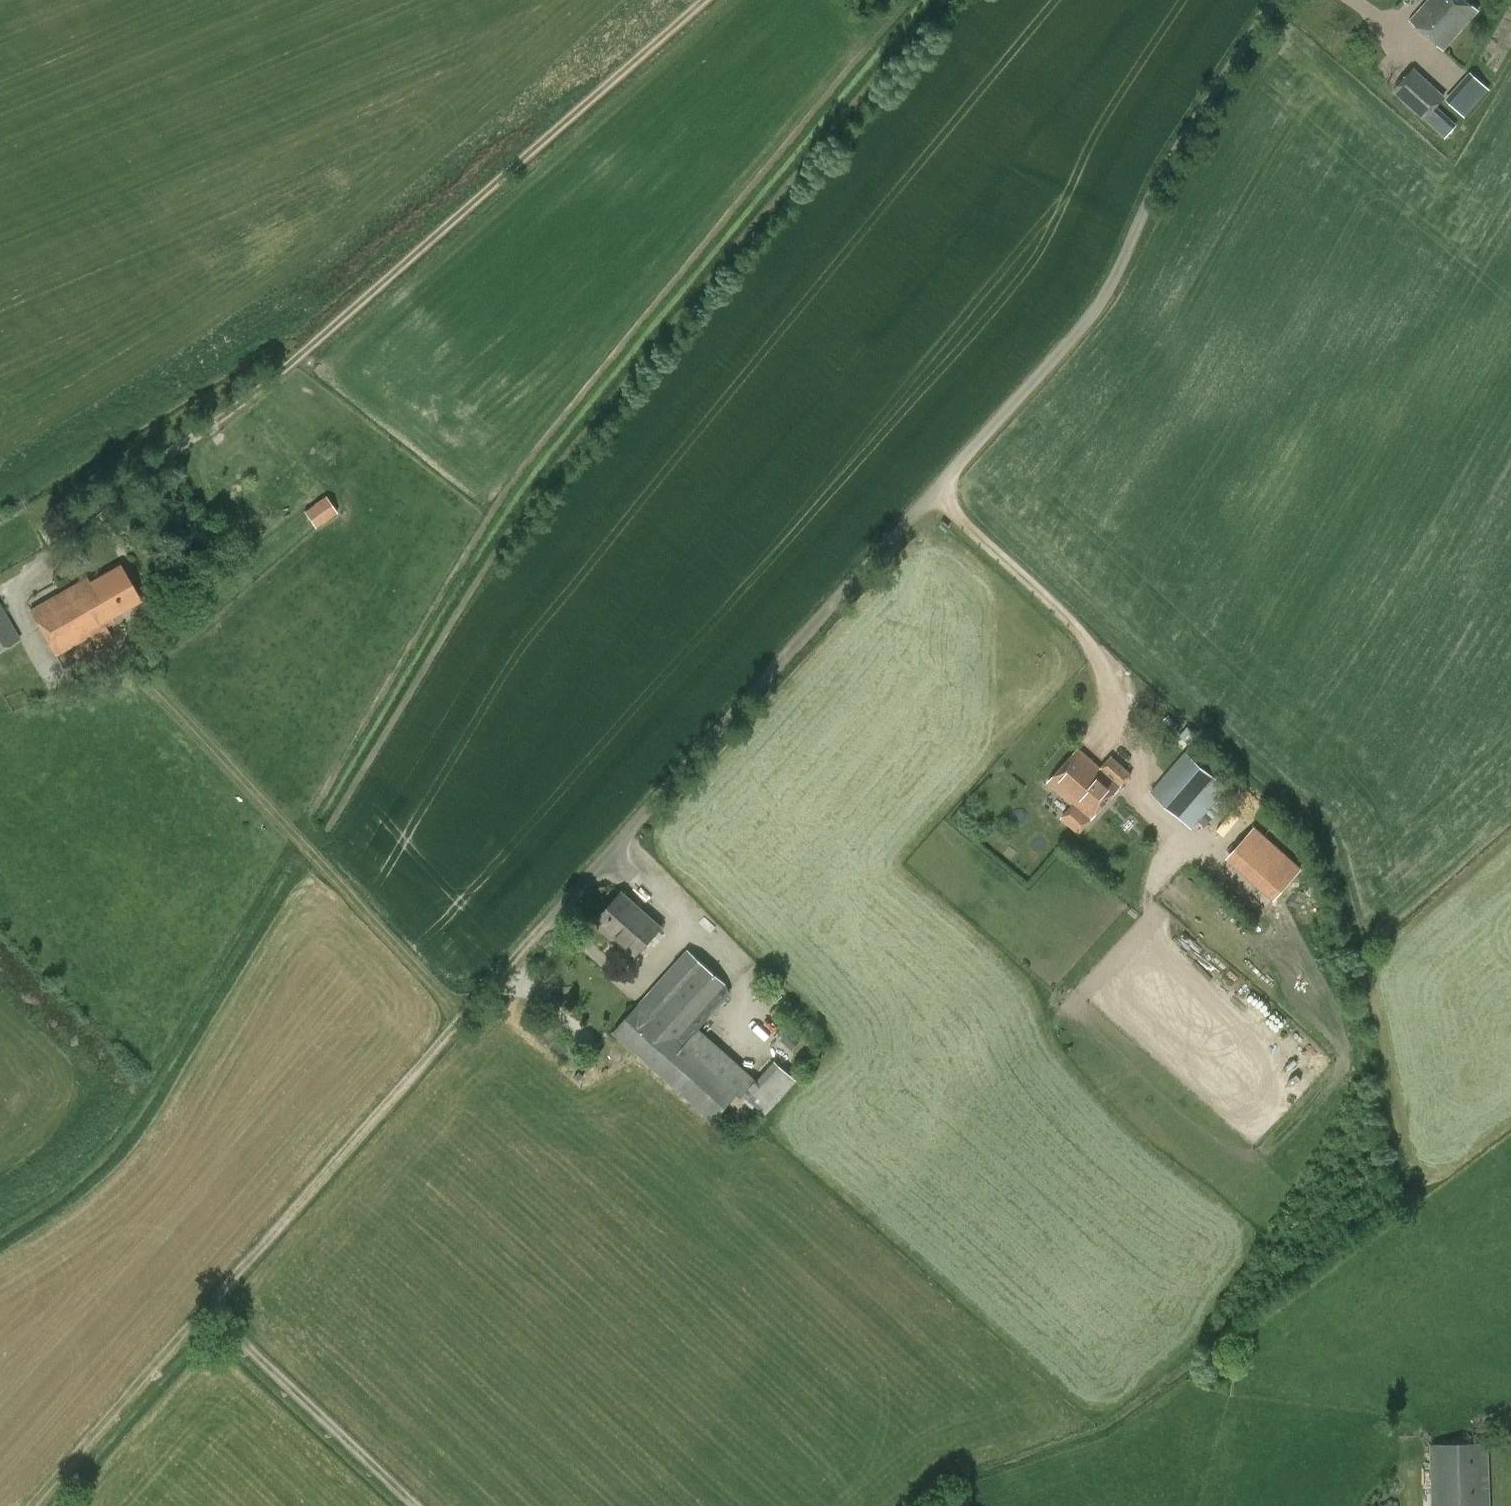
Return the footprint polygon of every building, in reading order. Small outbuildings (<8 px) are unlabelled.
[(1411,20),(1444,50),(1478,10),(1467,0),(1429,0),(1411,20)] [(1446,96),(1414,66),(1392,89),(1424,119),(1446,96)] [(1463,116),(1488,88),(1469,72),(1445,100),(1463,116)] [(304,510),(316,528),(339,514),(327,496),(304,510)] [(120,565),(91,581),(88,576),(30,610),(55,656),(90,637),(96,648),(113,638),(107,627),(116,621),(114,616),(141,600),(120,565)] [(0,603),(0,651),(21,639),(0,603)] [(1113,755),(1101,768),(1079,749),(1048,782),(1073,804),(1061,818),(1079,833),(1091,819),(1121,786),(1122,787),(1133,774),(1113,755)] [(1205,814),(1209,809),(1219,798),(1209,790),(1218,779),(1185,751),(1150,792),(1193,827),(1200,819),(1207,824),(1211,819),(1205,814)] [(1255,829),(1231,858),(1277,900),(1304,872),(1255,829)] [(662,926),(622,890),(595,920),(635,956),(662,926)] [(797,1079),(774,1059),(757,1079),(699,1028),(730,994),(726,983),(688,947),(612,1032),(713,1122),(738,1094),(742,1098),(745,1095),(766,1115),(797,1079)] [(1491,1445),(1435,1446),(1436,1505),(1492,1505),(1491,1445)]
